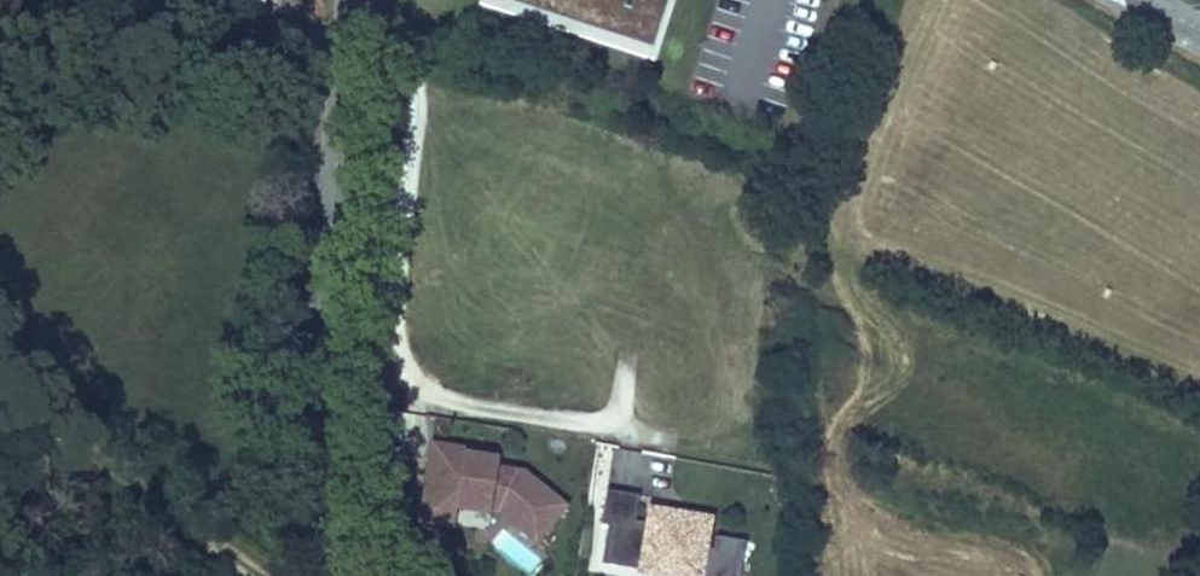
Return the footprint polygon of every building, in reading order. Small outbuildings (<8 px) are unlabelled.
[(478,2),(656,61),(676,0),(479,0),(478,2)] [(561,502),(519,468),(493,464),(494,455),(457,449),(455,459),(427,455),(420,499),(486,509),(486,506),(494,507),(532,537),(561,502)] [(705,514),(647,504),(644,519),(631,517),(635,491),(602,485),(596,521),(604,522),(597,560),(638,566),(641,551),(696,561),(694,575),(698,575),(735,575),(742,536),(712,531),(709,544),(701,542),(705,514)] [(443,520),(445,503),(420,499),(417,516),(430,518),(443,520)] [(694,575),(696,561),(641,551),(638,566),(694,575)]
